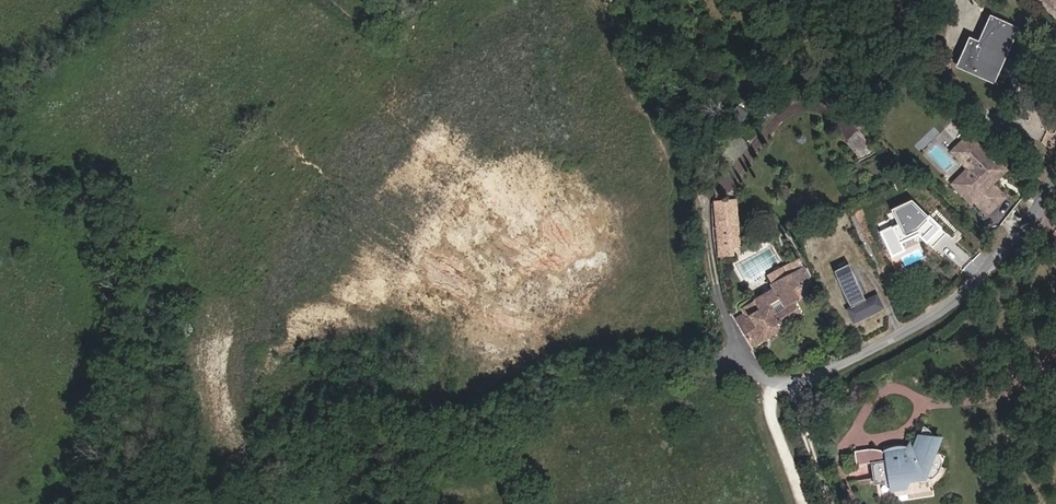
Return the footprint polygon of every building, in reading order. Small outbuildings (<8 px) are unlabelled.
[(982,46),(975,43),(964,68),(995,81),(1017,32),(994,21),(982,46)] [(764,128),(760,136),(769,140),(773,133),(764,128)] [(950,150),(955,156),(974,137),(969,132),(950,150)] [(738,136),(718,158),(730,167),(749,146),(738,136)] [(974,137),(955,156),(966,167),(951,182),(970,203),(972,201),(984,213),(1003,194),(991,182),(1005,168),(974,137)] [(727,194),(712,195),(719,256),(733,254),(727,194)] [(945,233),(912,203),(894,212),(900,224),(891,228),(887,220),(876,225),(892,256),(903,251),(899,243),(918,234),(931,247),(945,233)] [(738,324),(753,348),(784,329),(783,327),(803,315),(795,302),(816,289),(798,258),(766,275),(769,280),(763,284),(768,292),(741,309),(747,319),(738,324)] [(865,299),(849,266),(836,272),(838,275),(841,288),(844,293),(849,291),(854,304),(846,308),(852,321),(883,306),(877,293),(865,299)] [(940,287),(930,293),(935,299),(944,292),(940,287)] [(883,460),(879,461),(866,463),(869,483),(885,479),(888,490),(900,488),(903,482),(917,480),(922,482),(928,477),(933,469),(923,464),(932,441),(925,437),(925,436),(925,434),(925,431),(924,430),(922,428),(920,427),(918,427),(908,452),(902,453),(883,456),(883,460)] [(878,452),(879,461),(883,460),(883,456),(902,453),(901,448),(899,447),(897,447),(891,446),(887,446),(882,448),(878,452)]
